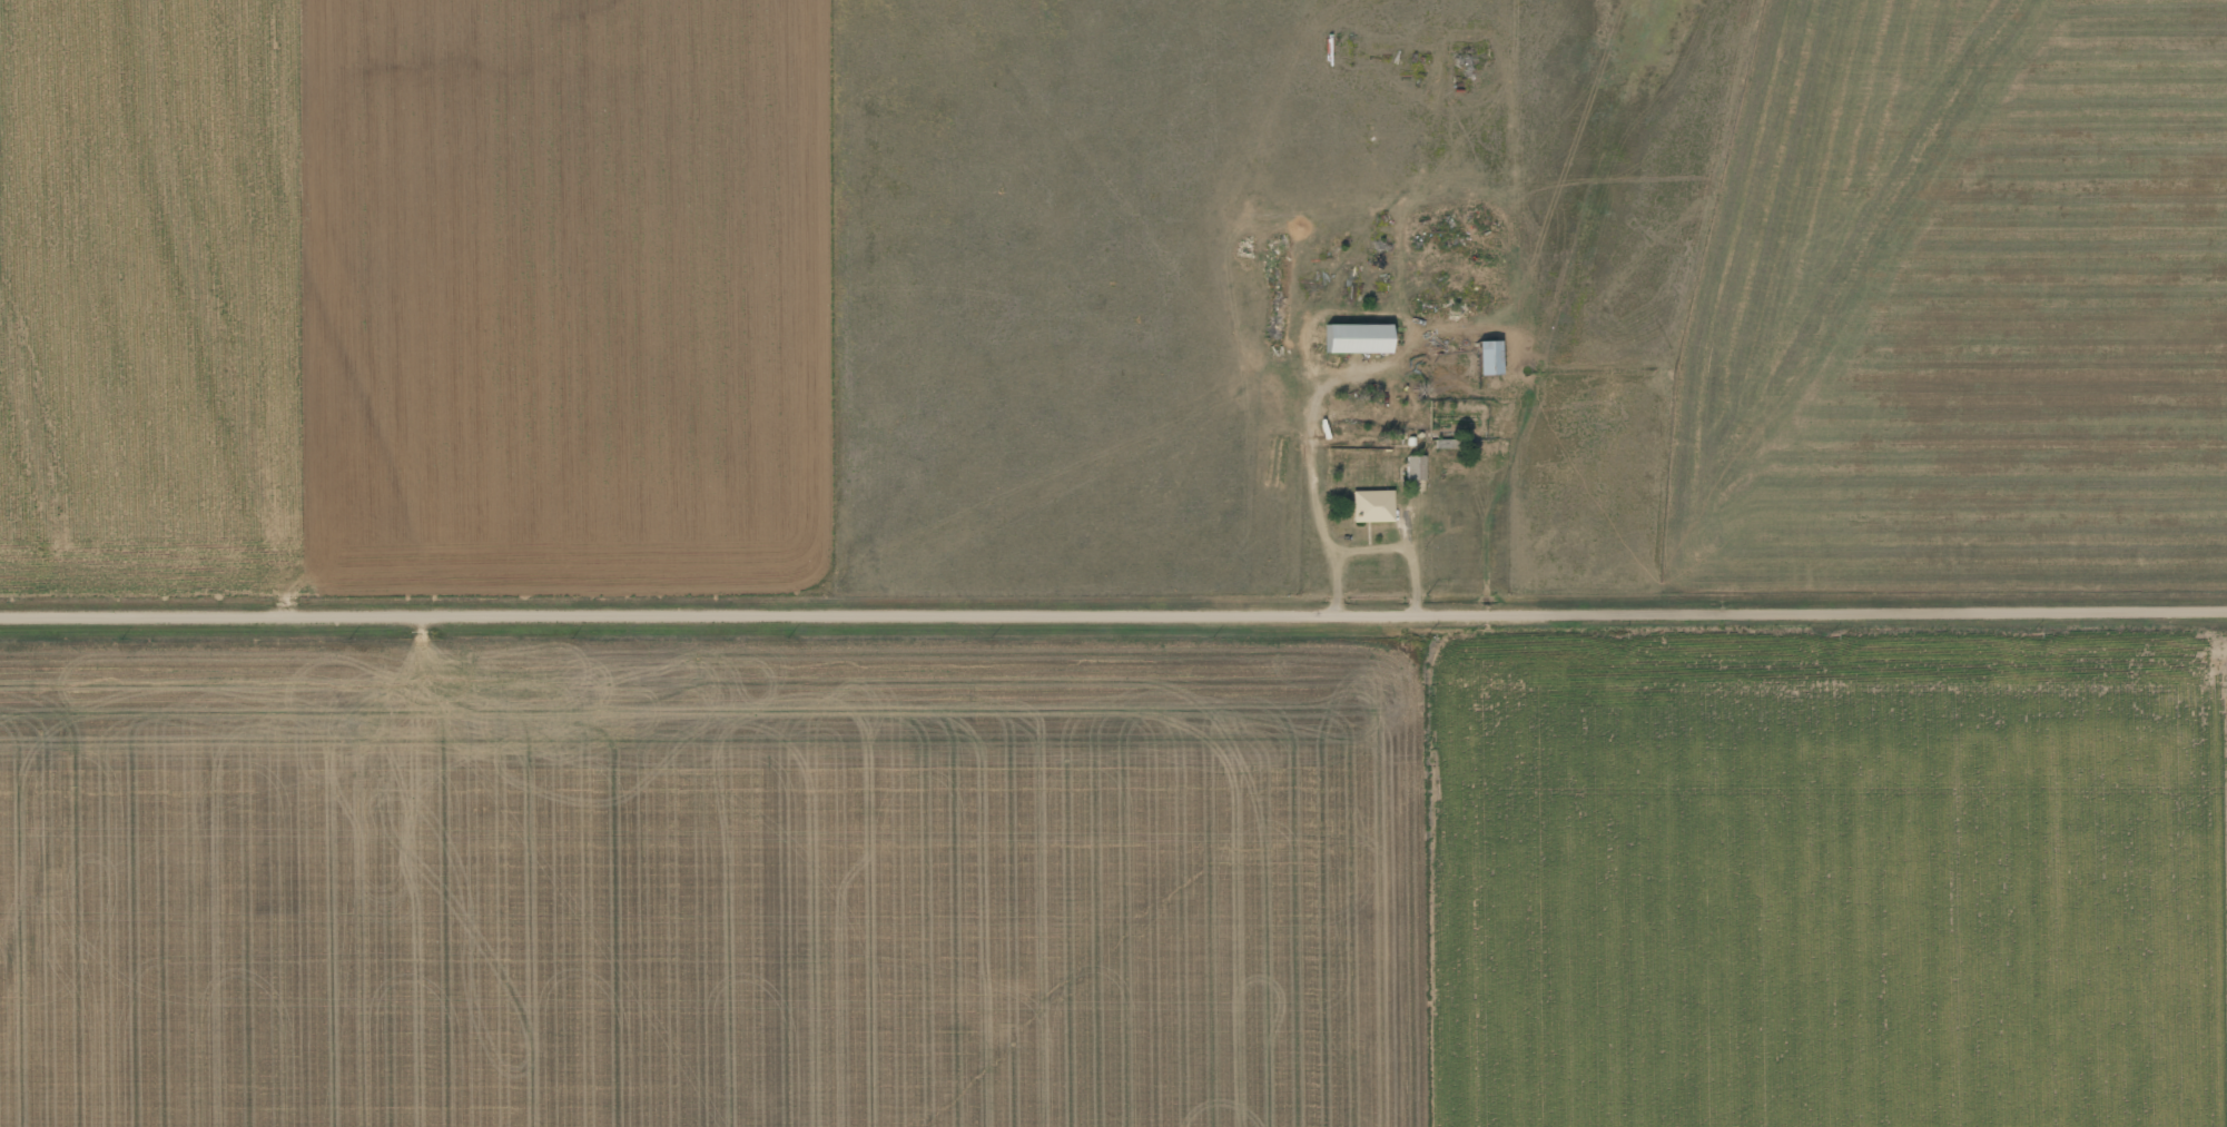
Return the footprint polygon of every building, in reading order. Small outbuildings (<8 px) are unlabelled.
[(1329,323),(1328,350),(1392,352),(1392,323),(1329,323)] [(1479,339),(1480,373),(1501,372),(1500,338),(1479,339)] [(1407,454),(1407,478),(1423,480),(1425,455),(1407,454)] [(1352,490),(1353,521),(1395,520),(1393,490),(1352,490)]
